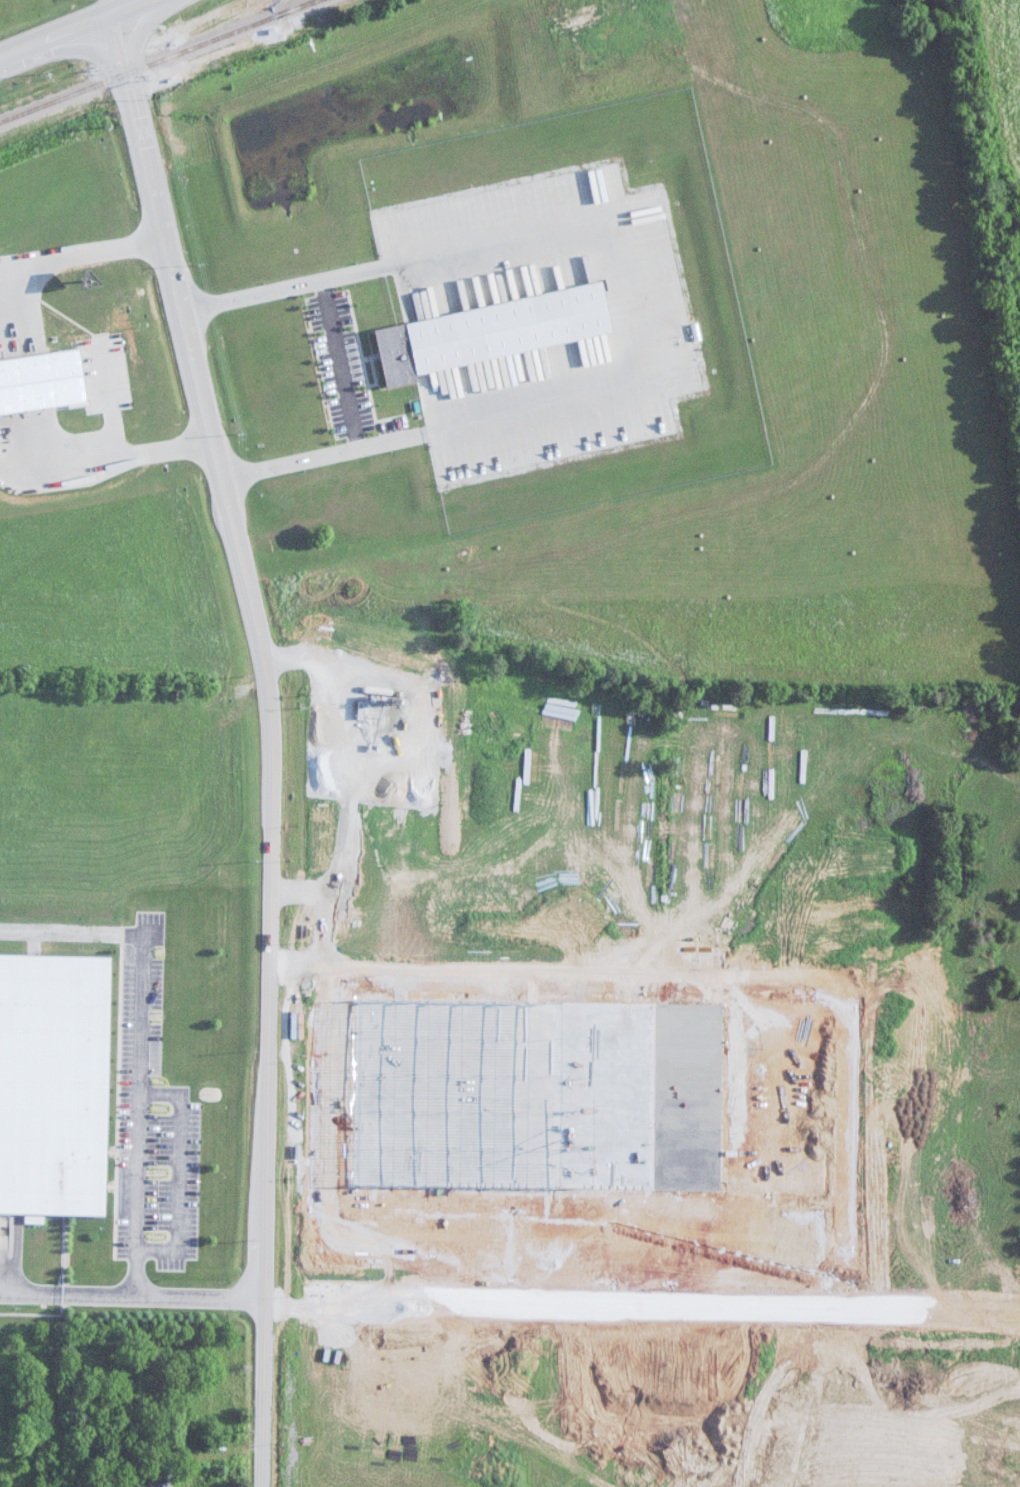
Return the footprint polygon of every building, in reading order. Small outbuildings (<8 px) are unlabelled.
[(114,1215),(0,1212),(0,955),(121,958),(114,1215)] [(175,1473),(162,1473),(161,1483),(146,1482),(146,1486),(174,1486),(175,1473)]
